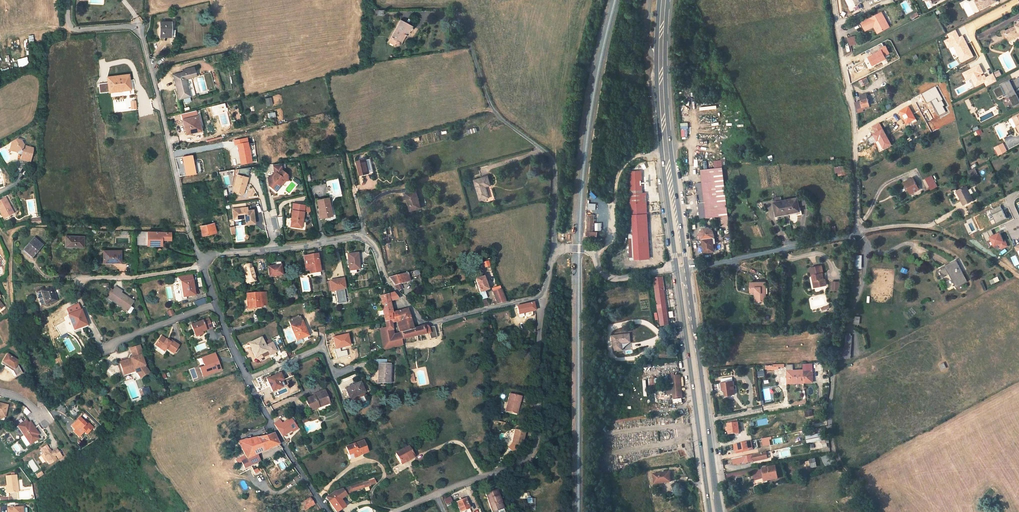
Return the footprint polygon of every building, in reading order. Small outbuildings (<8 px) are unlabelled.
[(982,7),(979,0),(974,0),(979,8),(982,7)] [(874,25),(875,24),(880,31),(889,26),(881,10),(861,21),(866,29),(874,25)] [(412,26),(401,20),(389,42),(394,45),(395,44),(396,44),(397,44),(398,44),(398,43),(399,43),(399,42),(403,34),(406,36),(412,26)] [(170,35),(170,22),(160,22),(160,35),(165,35),(170,35)] [(1004,31),(1000,33),(1002,37),(1004,42),(1007,40),(1018,35),(1018,37),(1018,25),(1015,27),(1015,28),(1004,33),(1004,31)] [(973,57),(963,35),(959,37),(956,29),(947,34),(949,38),(943,40),(947,49),(953,46),(961,63),(973,57)] [(854,34),(848,36),(851,44),(857,42),(854,34)] [(883,41),(881,36),(874,40),(876,44),(883,41)] [(119,60),(118,52),(115,53),(108,54),(109,62),(119,60)] [(971,78),(975,87),(984,83),(986,86),(997,81),(993,73),(985,77),(980,64),(962,72),(965,81),(971,78)] [(195,76),(193,69),(184,72),(186,79),(195,76)] [(186,79),(184,72),(173,75),(179,99),(183,98),(189,96),(190,96),(186,79)] [(122,75),(107,77),(109,92),(115,91),(115,88),(123,87),(122,75)] [(1012,82),(1012,81),(1003,85),(1004,86),(996,90),(1000,98),(1007,94),(1008,95),(1009,94),(1013,93),(1014,95),(1011,97),(1015,107),(1018,105),(1018,95),(1018,94),(1017,95),(1015,90),(1018,88),(1018,79),(1012,82)] [(99,84),(100,92),(108,92),(108,83),(99,84)] [(870,104),(868,98),(867,98),(858,100),(859,107),(867,105),(870,104)] [(909,106),(901,110),(908,122),(916,118),(909,106)] [(197,116),(183,119),(186,134),(193,132),(200,130),(199,122),(197,116)] [(247,142),(242,143),(242,139),(234,140),(235,144),(237,144),(239,155),(247,153),(246,148),(248,148),(247,142)] [(21,141),(17,140),(11,143),(10,147),(12,151),(17,152),(18,154),(21,155),(20,159),(30,162),(33,151),(33,148),(26,146),(25,149),(23,150),(22,149),(23,145),(21,141)] [(997,147),(1001,155),(1009,151),(1005,143),(997,147)] [(195,174),(191,155),(183,156),(186,175),(195,174)] [(366,160),(366,159),(357,161),(360,175),(364,174),(369,173),(369,172),(366,160)] [(715,168),(723,168),(722,160),(714,161),(715,168)] [(287,174),(282,170),(281,163),(279,163),(273,164),(274,171),(273,173),(275,174),(273,177),(270,177),(268,177),(269,185),(272,185),(273,189),(276,191),(279,188),(279,185),(282,181),(285,180),(287,180),(287,174)] [(846,165),(835,167),(835,170),(838,170),(838,172),(839,176),(848,174),(846,165)] [(697,183),(700,218),(706,217),(706,218),(728,215),(723,168),(715,168),(711,169),(707,169),(705,169),(701,170),(702,183),(697,183)] [(641,190),(641,172),(630,172),(631,185),(631,191),(641,190)] [(246,177),(237,174),(234,187),(236,188),(234,193),(241,194),(243,193),(245,186),(244,186),(245,184),(246,184),(247,177),(246,177)] [(488,176),(474,180),(480,200),(489,197),(487,190),(486,191),(485,187),(486,186),(491,185),(488,176)] [(921,180),(928,191),(934,189),(928,177),(921,180)] [(911,194),(920,190),(913,178),(905,182),(911,194)] [(971,202),(964,189),(954,194),(962,207),(971,202)] [(421,208),(416,191),(406,193),(408,202),(407,202),(408,206),(409,205),(410,210),(421,208)] [(642,193),(631,194),(632,203),(642,202),(642,193)] [(805,196),(782,201),(781,197),(773,198),(777,215),(800,211),(799,206),(806,204),(805,196)] [(330,206),(328,197),(317,200),(319,211),(321,211),(321,212),(320,212),(321,218),(330,216),(328,206),(330,206)] [(6,198),(0,201),(0,209),(1,209),(5,217),(13,213),(6,198)] [(647,221),(647,214),(643,215),(642,202),(632,203),(632,215),(633,233),(634,242),(635,257),(635,259),(645,258),(643,221),(647,221)] [(304,205),(293,203),(292,210),(291,218),(292,218),(294,218),(292,227),(301,228),(303,211),(304,205)] [(991,225),(1006,218),(1000,205),(986,212),(991,225)] [(244,207),(232,209),(233,217),(240,216),(240,218),(245,218),(246,224),(255,223),(253,209),(248,210),(244,207)] [(594,232),(594,215),(592,215),(588,215),(588,216),(587,216),(587,220),(588,220),(587,238),(597,239),(597,238),(597,233),(597,232),(594,232)] [(281,217),(272,217),(272,228),(282,228),(281,217)] [(214,223),(200,226),(203,236),(213,233),(213,231),(215,230),(214,223)] [(712,238),(714,237),(713,231),(713,230),(711,229),(708,228),(706,227),(704,228),(703,229),(701,230),(700,232),(700,233),(700,235),(700,237),(701,239),(702,239),(704,252),(714,251),(713,243),(713,238),(712,238)] [(170,232),(137,231),(137,245),(161,245),(161,239),(170,239),(170,232)] [(992,247),(998,244),(1000,250),(1008,246),(1005,241),(1004,242),(999,232),(988,237),(992,247)] [(73,237),(72,237),(72,236),(60,236),(60,241),(65,241),(65,246),(83,247),(84,237),(74,236),(73,237)] [(42,245),(33,238),(23,250),(32,257),(42,245)] [(121,251),(105,251),(105,253),(103,253),(103,261),(112,261),(112,262),(121,262),(121,251)] [(358,260),(357,253),(348,254),(348,259),(347,259),(347,264),(349,264),(349,270),(357,269),(356,260),(358,260)] [(317,254),(305,256),(305,260),(308,260),(308,264),(306,264),(305,264),(306,270),(309,270),(310,273),(312,273),(313,276),(320,275),(320,271),(319,264),(317,254)] [(957,274),(967,285),(975,277),(967,268),(959,261),(944,275),(950,280),(957,274)] [(280,265),(280,262),(275,263),(276,265),(270,266),(270,268),(268,268),(269,277),(282,275),(280,265)] [(255,280),(251,265),(243,267),(247,282),(255,280)] [(823,273),(822,265),(810,268),(812,276),(814,275),(817,287),(826,285),(825,278),(824,278),(823,275),(823,273)] [(407,273),(389,277),(392,282),(395,286),(400,284),(409,282),(407,273)] [(195,295),(192,275),(177,277),(181,282),(182,289),(185,290),(186,296),(195,295)] [(487,290),(483,277),(475,279),(479,293),(487,290)] [(666,300),(664,289),(665,289),(664,282),(663,282),(663,277),(653,278),(658,308),(661,326),(666,325),(667,325),(667,319),(666,319),(664,306),(663,300),(666,300)] [(339,282),(339,279),(330,281),(331,291),(345,289),(343,282),(339,282)] [(831,289),(839,290),(840,282),(832,281),(831,289)] [(757,301),(766,301),(766,282),(750,282),(750,292),(755,292),(755,293),(757,293),(757,301)] [(57,301),(53,287),(41,291),(36,292),(40,306),(45,304),(45,305),(57,301)] [(122,292),(115,287),(108,298),(122,307),(121,308),(128,313),(130,313),(131,313),(134,308),(130,306),(133,302),(121,293),(122,292)] [(500,289),(492,291),(497,304),(505,302),(504,299),(500,289)] [(266,292),(247,294),(248,308),(262,307),(261,305),(267,305),(266,292)] [(398,299),(394,293),(389,295),(381,297),(383,311),(384,312),(384,316),(385,318),(385,322),(392,320),(391,313),(392,313),(390,301),(398,299)] [(667,307),(666,300),(663,300),(664,306),(666,319),(667,319),(667,325),(666,325),(667,326),(674,326),(671,307),(667,307)] [(533,302),(517,306),(518,314),(525,313),(526,316),(531,314),(530,312),(535,311),(533,302)] [(68,314),(81,309),(79,303),(67,309),(68,314)] [(87,325),(81,309),(68,314),(65,317),(66,320),(56,326),(60,335),(74,329),(87,325)] [(407,309),(392,313),(391,313),(392,320),(385,322),(386,326),(386,327),(380,328),(381,338),(388,336),(387,330),(393,329),(392,322),(398,321),(401,332),(413,329),(407,309)] [(305,329),(300,317),(299,317),(290,321),(289,322),(296,340),(302,338),(308,335),(305,329)] [(212,328),(209,318),(191,325),(194,335),(199,333),(200,335),(203,334),(202,332),(212,328)] [(422,326),(413,329),(401,332),(402,339),(404,338),(415,336),(416,335),(429,333),(430,339),(437,337),(434,326),(433,326),(428,327),(427,326),(422,326)] [(401,332),(394,334),(393,329),(387,330),(388,336),(381,338),(383,350),(401,346),(403,344),(401,339),(402,339),(401,332)] [(350,345),(347,334),(333,338),(336,348),(345,346),(350,345)] [(630,334),(612,336),(614,351),(622,350),(622,343),(630,342),(630,334)] [(167,340),(161,336),(155,345),(160,348),(162,346),(166,349),(166,348),(167,349),(173,353),(179,346),(173,341),(171,340),(171,341),(170,342),(167,340)] [(264,343),(261,338),(249,343),(255,356),(261,353),(263,357),(269,354),(270,355),(275,352),(276,352),(272,343),(265,346),(264,343)] [(850,358),(850,342),(841,342),(841,358),(850,358)] [(140,345),(130,348),(131,353),(132,354),(132,355),(130,359),(129,359),(128,359),(127,362),(125,362),(123,361),(121,362),(120,364),(122,371),(125,372),(134,369),(138,368),(139,372),(141,375),(144,375),(148,373),(148,370),(145,365),(142,355),(143,355),(141,350),(140,345)] [(221,370),(215,352),(208,355),(207,355),(210,362),(211,364),(208,365),(206,366),(209,374),(214,373),(221,370)] [(601,363),(609,362),(608,353),(600,354),(601,363)] [(18,363),(19,361),(7,354),(3,361),(8,365),(7,367),(13,371),(16,376),(22,373),(18,363)] [(386,360),(376,359),(376,360),(374,360),(374,364),(379,364),(378,383),(389,383),(390,373),(388,373),(389,364),(386,364),(386,360)] [(803,375),(804,382),(813,382),(812,363),(806,363),(807,369),(802,369),(803,375)] [(787,370),(788,383),(804,382),(803,375),(802,369),(793,370),(793,364),(787,364),(787,370)] [(767,369),(767,366),(757,366),(758,376),(765,376),(765,369),(767,369)] [(16,376),(13,371),(7,367),(6,368),(6,369),(10,371),(13,377),(16,376)] [(283,380),(280,373),(266,379),(272,391),(281,387),(279,382),(283,380)] [(672,381),(667,382),(667,385),(668,391),(668,394),(673,394),(674,398),(681,397),(679,376),(674,376),(674,374),(671,374),(672,381)] [(725,390),(726,395),(735,394),(733,380),(727,381),(722,382),(718,383),(719,388),(722,388),(724,388),(725,390)] [(366,395),(360,382),(346,388),(351,401),(366,395)] [(150,387),(140,390),(142,396),(151,393),(150,387)] [(328,400),(324,390),(318,393),(318,394),(316,394),(316,393),(313,394),(314,396),(305,399),(310,410),(318,407),(317,404),(328,400)] [(521,396),(510,394),(506,411),(515,413),(517,406),(518,406),(521,396)] [(93,428),(85,420),(84,421),(83,420),(79,417),(71,426),(75,430),(81,435),(84,431),(87,434),(93,428)] [(296,425),(291,418),(282,424),(283,426),(278,429),(280,433),(282,436),(291,431),(292,432),(298,429),(297,427),(298,426),(297,425),(296,425)] [(35,428),(35,427),(33,424),(31,425),(29,422),(27,419),(18,424),(24,434),(29,443),(39,438),(37,435),(35,432),(37,431),(35,428)] [(738,423),(737,419),(728,421),(728,424),(728,428),(729,430),(729,434),(739,433),(738,423)] [(282,424),(279,420),(274,424),(278,429),(283,426),(282,424)] [(525,432),(515,429),(512,443),(520,445),(522,440),(523,440),(525,432)] [(277,440),(274,433),(264,436),(257,437),(264,451),(279,444),(277,440)] [(264,451),(257,437),(238,441),(247,458),(256,454),(260,453),(262,451),(264,451)] [(770,437),(762,438),(763,446),(771,445),(770,437)] [(750,450),(758,448),(756,439),(734,444),(736,451),(737,451),(750,449),(750,450)] [(367,452),(363,440),(346,447),(349,454),(347,455),(349,459),(359,456),(359,455),(367,452)] [(51,452),(47,445),(41,449),(44,453),(46,456),(45,457),(47,460),(50,464),(56,459),(54,456),(52,453),(51,452)] [(414,457),(408,446),(396,453),(399,459),(401,463),(406,461),(408,459),(408,460),(414,457)] [(62,456),(57,449),(54,452),(56,455),(58,459),(62,456)] [(754,454),(752,455),(751,455),(749,455),(747,456),(740,457),(738,458),(736,458),(735,458),(732,459),(733,464),(735,464),(737,463),(740,463),(744,462),(744,463),(754,461),(768,458),(766,452),(761,453),(754,454)] [(259,459),(256,454),(247,458),(247,459),(241,461),(244,468),(246,471),(252,468),(250,465),(260,461),(259,459)] [(264,469),(262,465),(253,470),(255,474),(264,469)] [(775,466),(763,468),(766,481),(768,480),(778,478),(775,466)] [(662,473),(653,474),(655,483),(663,481),(664,483),(671,482),(669,472),(664,472),(662,473)] [(16,475),(6,476),(7,485),(8,493),(18,492),(16,475)] [(374,479),(368,481),(363,482),(365,487),(368,486),(370,485),(376,483),(374,479)] [(363,482),(350,486),(352,491),(365,487),(363,482)] [(342,488),(335,491),(326,497),(336,511),(337,511),(345,506),(341,499),(347,495),(342,488)] [(496,490),(486,493),(490,505),(492,511),(502,509),(496,490)] [(314,504),(310,498),(301,504),(302,506),(304,509),(304,510),(314,504)] [(469,508),(465,498),(456,502),(460,511),(469,508)]
